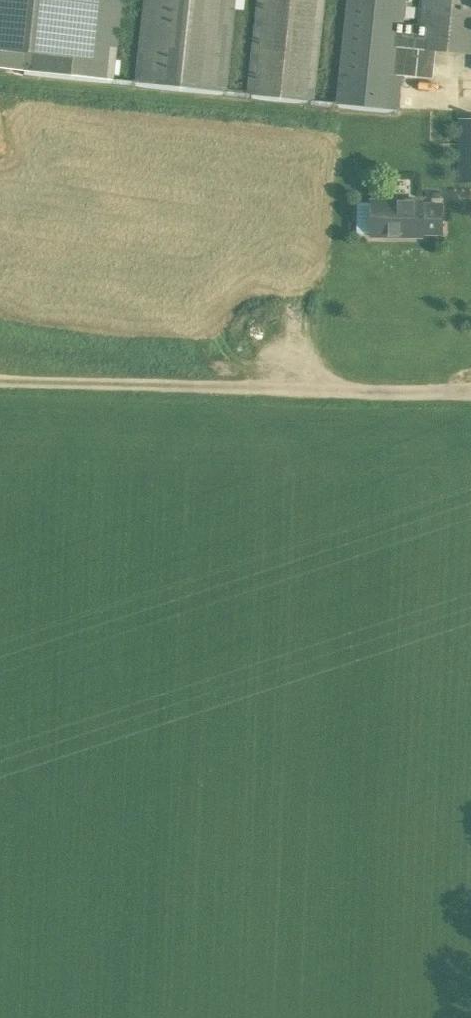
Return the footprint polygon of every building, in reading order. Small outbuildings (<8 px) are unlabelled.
[(4,74),(5,68),(23,70),(23,76),(398,115),(402,76),(415,77),(418,48),(470,52),(470,0),(422,0),(420,20),(405,19),(405,18),(406,7),(407,0),(346,0),(335,102),(313,100),(324,0),(259,0),(249,93),(225,91),(235,0),(145,0),(136,81),(113,79),(121,0),(0,0),(0,73),(4,74)] [(470,182),(470,118),(458,118),(458,183),(470,182)] [(442,202),(423,202),(423,198),(369,198),(369,239),(423,239),(423,236),(442,236),(442,202)]
